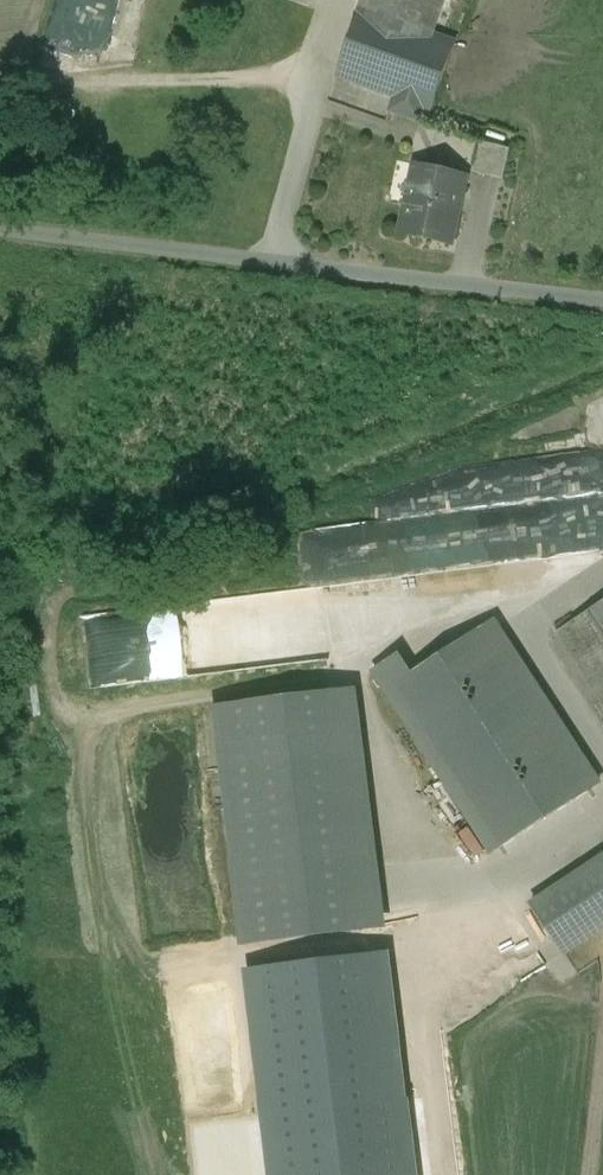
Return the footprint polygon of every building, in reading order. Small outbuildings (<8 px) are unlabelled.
[(337,75),(396,96),(417,104),(432,109),(456,42),(434,33),(446,0),(364,0),(337,75)] [(417,104),(396,96),(391,110),(412,117),(417,104)] [(510,151),(481,142),(472,169),(502,178),(510,151)] [(463,176),(417,167),(404,230),(453,240),(457,217),(455,216),(463,176)] [(304,525),(305,575),(449,572),(449,546),(494,545),(494,555),(514,555),(513,533),(536,532),(536,551),(602,550),(602,494),(536,495),(536,523),(494,523),(494,530),(398,532),(398,523),(304,525)] [(557,632),(602,704),(602,602),(557,632)] [(404,679),(386,691),(492,852),(598,783),(492,622),(404,679)] [(373,671),(386,691),(404,679),(391,660),(373,671)] [(356,690),(333,693),(362,929),(385,926),(356,690)] [(333,693),(215,707),(244,944),(362,929),(333,693)] [(602,927),(602,856),(530,904),(563,953),(602,927)]
